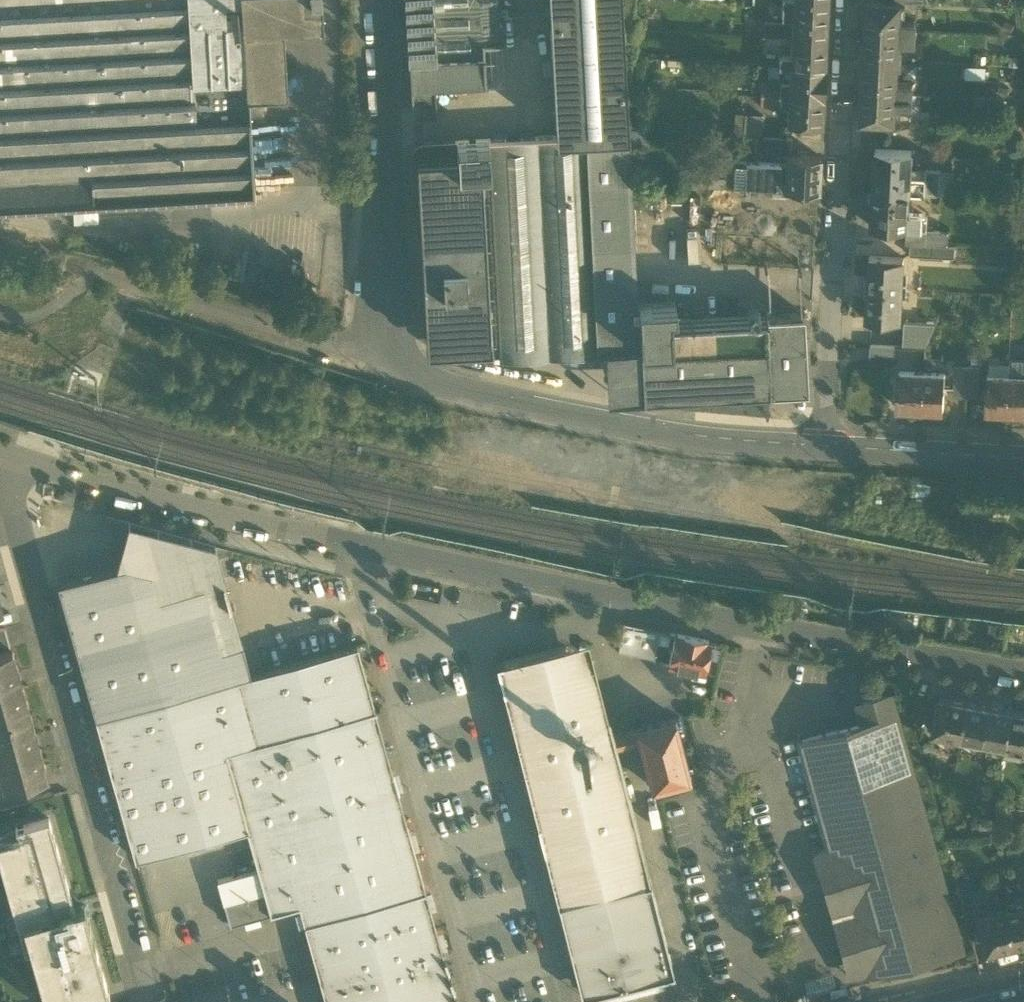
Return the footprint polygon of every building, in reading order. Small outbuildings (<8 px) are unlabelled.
[(253,193),(249,96),(286,94),(283,28),(283,26),(280,26),(279,14),(322,12),(321,0),(0,0),(0,205),(253,193)] [(410,60),(484,56),(483,42),(501,41),(502,41),(500,0),(406,0),(410,60)] [(556,136),(586,134),(627,132),(626,97),(628,97),(633,0),(548,0),(556,136)] [(866,28),(900,30),(901,18),(901,15),(905,15),(905,10),(905,2),(901,2),(901,1),(884,0),(877,0),(867,0),(866,28)] [(1013,3),(1012,0),(995,0),(998,9),(1013,3)] [(792,16),(793,6),(782,6),(781,16),(792,16)] [(825,37),(827,8),(793,6),(792,16),(792,24),(791,35),(825,37)] [(322,26),(322,12),(279,14),(280,26),(283,26),(283,28),(322,26)] [(914,19),(901,18),(900,30),(899,42),(913,43),(914,19)] [(764,22),(763,34),(791,35),(792,24),(764,22)] [(899,42),(900,30),(866,28),(864,59),(898,61),(899,42)] [(824,66),(825,37),(791,35),(791,47),(791,54),(790,64),(824,66)] [(485,81),(503,80),(501,41),(483,42),(484,56),(485,81)] [(779,64),(790,64),(791,54),(779,54),(779,64)] [(418,113),(436,113),(435,93),(434,84),(456,83),(485,81),(484,56),(410,60),(412,107),(414,111),(418,113)] [(897,80),(898,61),(864,59),(863,90),(897,92),(897,80)] [(824,66),(790,64),(789,82),(789,94),(822,95),(823,95),(824,66)] [(986,66),(966,66),(966,78),(986,78),(986,66)] [(911,80),(897,80),(897,92),(896,104),(910,104),(911,80)] [(761,81),(761,92),(789,94),(789,82),(761,81)] [(444,93),(457,92),(456,83),(434,84),(435,93),(443,92),(444,93)] [(896,104),(897,92),(863,90),(861,119),(895,121),(896,104)] [(788,106),(789,94),(761,92),(760,105),(788,106)] [(821,123),(822,95),(789,94),(788,106),(787,122),(821,123)] [(745,135),(761,136),(762,114),(735,113),(734,134),(745,135)] [(1000,116),(994,117),(989,125),(990,132),(997,136),(1004,135),(1008,129),(1007,121),(1000,116)] [(650,129),(628,127),(629,132),(629,144),(649,145),(650,129)] [(627,132),(586,134),(598,351),(605,350),(640,348),(638,304),(637,304),(629,144),(628,132),(627,132)] [(500,356),(598,351),(586,134),(556,136),(455,141),(456,154),(456,166),(470,165),(490,164),(500,356)] [(745,147),(760,148),(761,136),(745,135),(745,147)] [(791,137),(761,136),(760,148),(791,150),(791,137)] [(430,155),(431,168),(456,166),(456,154),(430,155)] [(784,186),(818,187),(819,156),(785,154),(785,162),(784,186)] [(415,155),(416,168),(431,168),(430,155),(415,155)] [(875,156),(873,190),(909,192),(910,177),(911,166),(911,158),(875,156)] [(764,185),(784,186),(785,162),(740,160),(707,158),(706,182),(743,184),(744,173),(765,174),(764,185)] [(480,357),(500,356),(490,164),(470,165),(479,345),(480,357)] [(470,165),(456,166),(431,168),(416,168),(426,348),(479,345),(470,165)] [(928,178),(928,168),(928,167),(911,166),(910,177),(928,178)] [(928,168),(928,178),(929,178),(928,193),(940,194),(941,169),(928,168)] [(955,170),(941,169),(940,194),(953,195),(955,170)] [(743,184),(764,185),(765,174),(744,173),(743,184)] [(909,192),(928,193),(929,178),(928,178),(910,177),(909,192)] [(872,226),(908,227),(908,212),(909,192),(873,190),(872,226)] [(928,213),(908,212),(908,227),(927,228),(928,213)] [(907,240),(944,242),(945,229),(927,228),(908,227),(907,240)] [(910,255),(955,257),(955,245),(911,243),(910,255)] [(870,256),(868,287),(902,288),(904,258),(870,256)] [(793,266),(774,267),(776,298),(779,298),(779,310),(796,309),(793,266)] [(900,320),(902,288),(868,287),(867,318),(900,320)] [(675,302),(638,304),(640,348),(642,397),(642,398),(770,391),(766,315),(670,320),(670,312),(675,312),(675,302)] [(803,313),(766,315),(770,391),(807,389),(803,313)] [(904,320),(903,332),(931,333),(936,322),(904,320)] [(926,347),(931,333),(903,332),(902,345),(926,347)] [(869,363),(894,364),(895,345),(871,344),(869,363)] [(640,348),(605,350),(607,399),(642,397),(640,348)] [(1009,375),(1023,375),(1023,359),(1010,358),(1010,361),(1009,375)] [(1009,375),(1010,361),(989,360),(988,374),(1009,375)] [(954,396),(965,397),(967,363),(955,363),(954,396)] [(980,364),(967,363),(965,397),(979,397),(980,364)] [(898,407),(923,408),(924,372),(899,371),(898,407)] [(944,373),(924,372),(923,408),(943,408),(944,373)] [(986,410),(1007,411),(1009,375),(988,374),(986,410)] [(1009,375),(1007,411),(1023,412),(1023,375),(1009,375)] [(215,546),(129,522),(117,565),(123,564),(151,571),(158,597),(203,585),(204,586),(224,580),(215,546)] [(123,564),(117,565),(57,582),(95,717),(251,674),(242,643),(221,649),(204,586),(203,585),(158,597),(151,571),(123,564)] [(242,643),(224,580),(204,586),(221,649),(242,643)] [(618,648),(654,656),(659,630),(623,622),(619,643),(618,648)] [(11,647),(5,628),(0,629),(0,650),(11,647)] [(668,665),(704,673),(711,641),(675,633),(668,665)] [(584,640),(564,645),(571,673),(581,671),(584,680),(594,677),(584,640)] [(135,859),(247,828),(225,750),(376,707),(376,706),(374,707),(357,644),(251,674),(95,717),(135,859)] [(579,987),(592,995),(662,977),(674,974),(650,881),(616,746),(613,733),(609,718),(604,719),(594,677),(584,680),(581,671),(571,673),(564,645),(503,661),(496,662),(503,690),(579,987)] [(29,711),(11,647),(0,650),(0,719),(29,711)] [(867,974),(867,976),(869,976),(869,975),(962,949),(962,950),(965,950),(964,947),(963,947),(892,695),(893,695),(893,693),(890,693),(890,694),(862,702),(861,701),(859,702),(865,723),(803,741),(802,740),(800,741),(801,743),(802,743),(831,848),(830,848),(830,849),(818,853),(818,852),(815,852),(816,855),(817,855),(846,959),(862,955),(867,974)] [(932,730),(947,733),(962,735),(968,701),(938,696),(932,730)] [(990,705),(968,701),(962,735),(984,739),(990,705)] [(1013,709),(990,705),(984,739),(1007,743),(1013,709)] [(326,1001),(458,1001),(444,950),(442,950),(375,710),(377,710),(376,707),(225,750),(247,828),(258,868),(263,889),(270,913),(273,912),(270,902),(296,895),(299,905),(326,1001)] [(1013,709),(1007,743),(1023,747),(1023,712),(1013,709)] [(29,711),(0,719),(0,757),(3,768),(0,769),(0,770),(5,786),(47,774),(29,711)] [(675,717),(660,721),(663,732),(639,738),(639,740),(651,786),(688,777),(689,777),(691,777),(675,717)] [(636,727),(639,738),(663,732),(660,721),(636,727)] [(636,727),(613,733),(616,746),(639,740),(639,738),(636,727)] [(961,741),(962,735),(947,733),(946,739),(961,741)] [(1023,749),(1023,747),(1007,743),(1004,756),(1022,759),(1023,749)] [(45,1001),(86,1001),(109,996),(84,906),(74,909),(49,818),(15,827),(18,838),(0,843),(0,863),(25,951),(30,949),(45,1001)] [(218,879),(223,900),(263,889),(258,868),(218,879)] [(958,882),(963,902),(976,899),(971,879),(958,882)] [(230,923),(270,913),(263,889),(223,900),(230,923)] [(270,902),(273,912),(299,905),(296,895),(270,902)] [(1009,906),(1017,941),(1023,940),(1023,903),(1022,903),(1021,898),(1008,901),(1009,906)] [(977,899),(976,899),(963,902),(969,921),(981,918),(980,913),(977,899)] [(989,948),(1017,941),(1009,906),(980,913),(981,918),(989,948)] [(852,978),(867,976),(867,974),(862,955),(846,959),(852,978)] [(805,980),(809,997),(836,990),(831,972),(805,980)] [(592,995),(594,1001),(601,1001),(664,986),(662,977),(592,995)] [(582,998),(592,995),(579,987),(582,998)]
